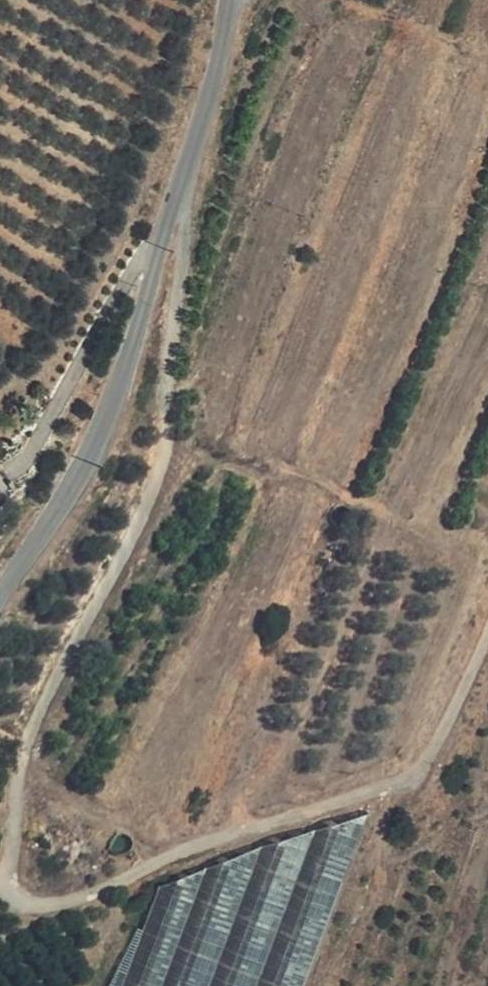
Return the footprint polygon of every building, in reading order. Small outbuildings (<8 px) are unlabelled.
[(159,888),(143,931),(138,929),(109,985),(305,985),(370,812),(264,846),(159,888)]
